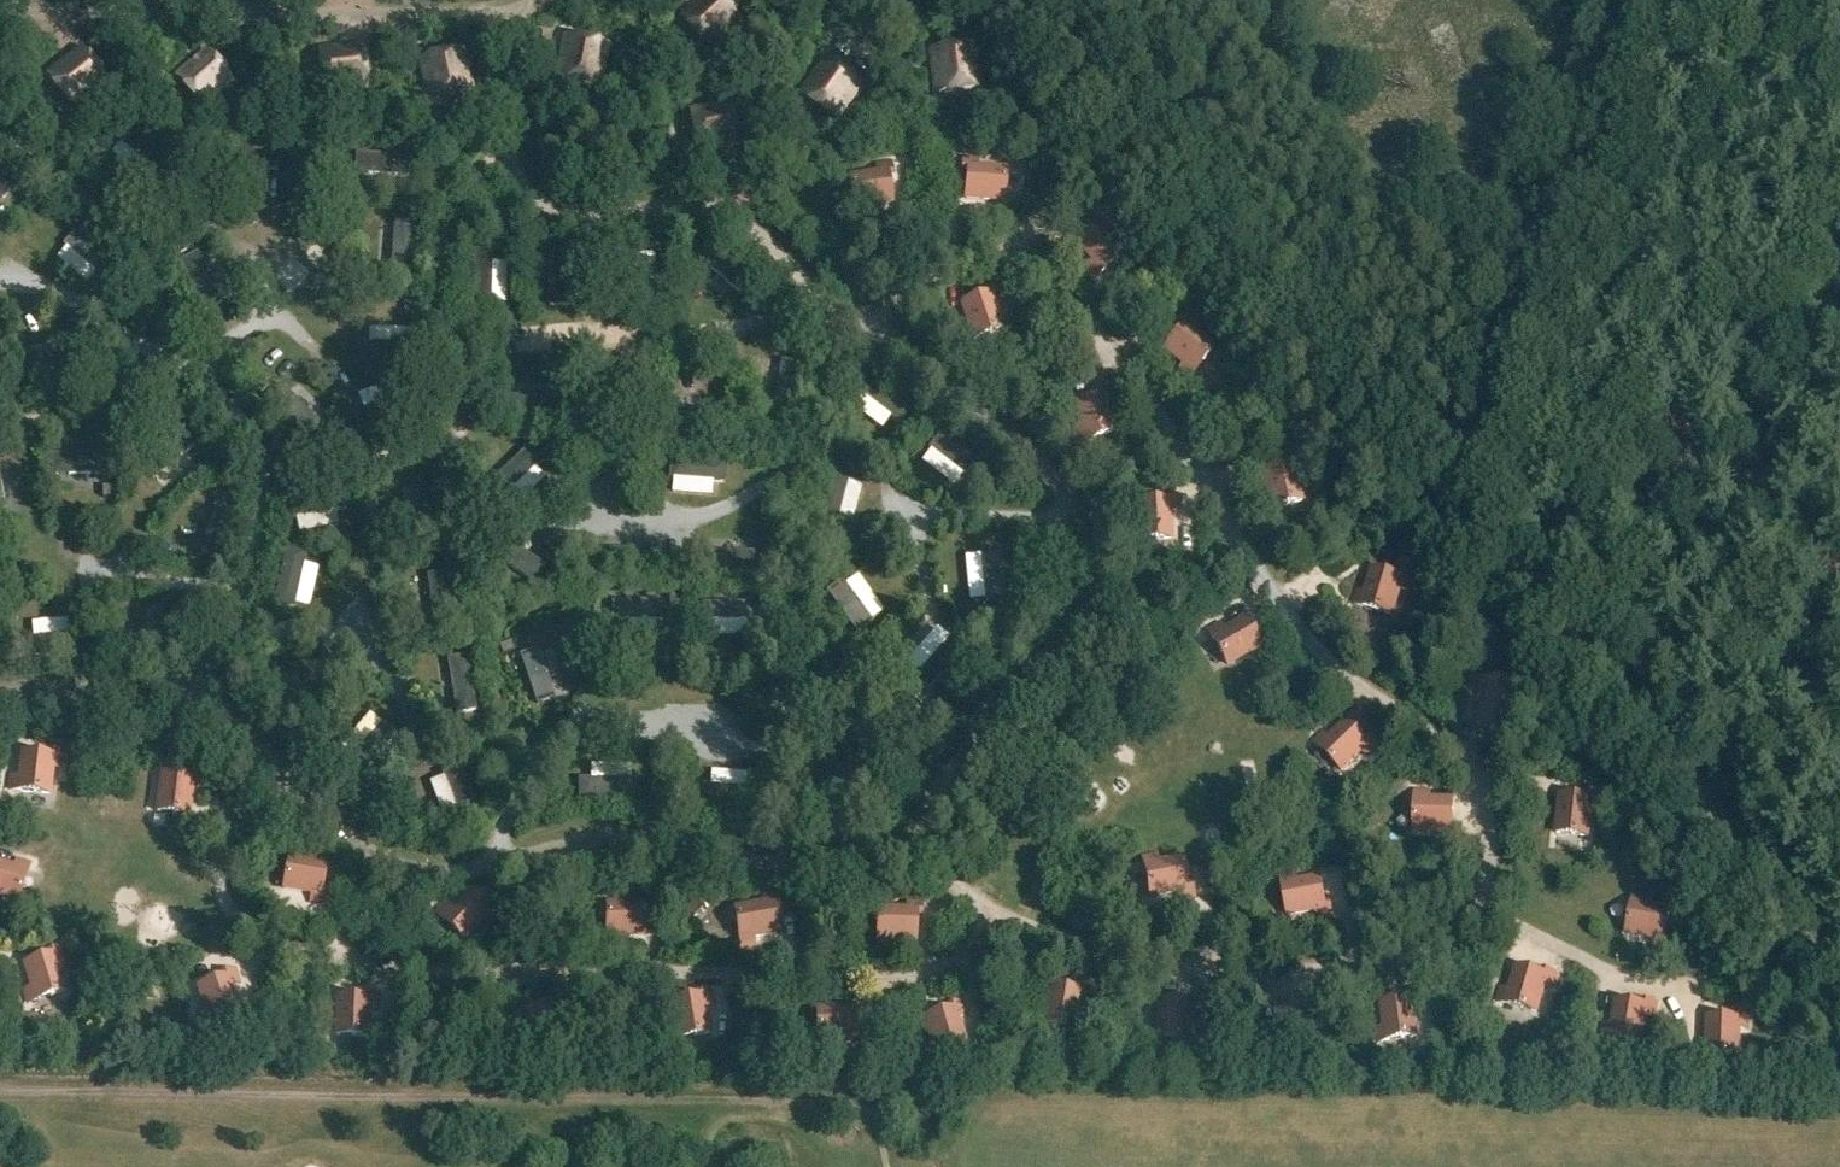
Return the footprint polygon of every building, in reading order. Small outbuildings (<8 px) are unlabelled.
[(708,47),(738,20),(719,0),(701,0),(681,18),(708,47)] [(566,38),(557,80),(599,89),(608,47),(566,38)] [(931,52),(936,95),(979,90),(974,47),(931,52)] [(366,91),(362,48),(319,53),(324,96),(366,91)] [(48,77),(75,111),(108,84),(81,51),(48,77)] [(233,81),(206,51),(176,78),(203,108),(233,81)] [(472,94),(463,52),(421,61),(430,103),(472,94)] [(826,61),(801,96),(836,121),(861,86),(826,61)] [(689,113),(700,155),(741,145),(731,103),(689,113)] [(417,152),(390,153),(391,183),(422,182),(417,152)] [(966,199),(1003,202),(1006,171),(978,169),(978,161),(963,160),(962,172),(968,172),(966,199)] [(850,179),(856,218),(869,216),(868,208),(892,204),(887,177),(893,176),(891,164),(876,166),(877,174),(850,179)] [(0,179),(0,212),(5,214),(17,188),(0,179)] [(1099,226),(1078,244),(1093,262),(1086,268),(1095,278),(1126,253),(1108,231),(1114,226),(1105,214),(1095,222),(1099,226)] [(400,228),(349,228),(346,259),(398,261),(400,228)] [(85,233),(59,261),(92,292),(118,264),(85,233)] [(199,260),(167,278),(195,322),(226,302),(199,260)] [(695,267),(697,305),(730,305),(724,264),(695,267)] [(476,267),(481,317),(512,315),(507,266),(476,267)] [(962,305),(974,341),(1004,331),(995,304),(1002,302),(997,287),(986,291),(988,297),(962,305)] [(1178,372),(1188,380),(1213,350),(1192,332),(1197,326),(1185,316),(1177,325),(1182,329),(1164,350),(1183,365),(1178,372)] [(408,325),(357,327),(361,354),(413,353),(408,325)] [(35,329),(4,334),(5,378),(44,375),(35,329)] [(531,355),(485,361),(487,395),(536,392),(531,355)] [(777,364),(768,414),(800,420),(808,376),(777,364)] [(291,371),(263,406),(308,440),(330,407),(291,371)] [(418,382),(365,383),(362,413),(421,411),(418,382)] [(1069,411),(1079,433),(1072,436),(1077,449),(1113,432),(1102,406),(1109,403),(1103,389),(1092,394),(1094,400),(1069,411)] [(892,424),(857,395),(848,409),(877,436),(892,424)] [(723,407),(669,407),(671,439),(723,439),(723,407)] [(180,432),(139,460),(151,477),(191,449),(180,432)] [(633,451),(582,450),(582,478),(638,484),(633,451)] [(104,452),(52,454),(53,474),(105,473),(104,452)] [(520,453),(488,488),(508,509),(547,484),(520,453)] [(966,483),(937,453),(911,473),(950,498),(966,483)] [(1287,461),(1288,467),(1262,473),(1271,510),(1301,502),(1295,475),(1302,473),(1299,459),(1287,461)] [(717,469),(668,462),(668,496),(717,499),(717,469)] [(420,480),(422,524),(455,521),(450,475),(420,480)] [(861,493),(826,481),(809,526),(854,537),(861,493)] [(347,485),(292,497),(299,531),(339,523),(336,508),(351,505),(347,485)] [(1139,528),(1130,528),(1131,542),(1171,540),(1170,512),(1178,512),(1177,496),(1165,497),(1165,503),(1138,504),(1139,528)] [(564,525),(540,512),(509,528),(528,554),(564,525)] [(430,554),(435,593),(475,581),(466,537),(430,554)] [(307,551),(287,546),(276,601),(296,605),(297,600),(310,603),(318,564),(305,562),(307,551)] [(1014,567),(989,549),(965,584),(987,607),(1014,567)] [(1353,605),(1392,616),(1400,589),(1407,591),(1412,577),(1400,574),(1398,579),(1372,571),(1365,594),(1357,592),(1353,605)] [(848,592),(824,606),(847,646),(877,631),(848,592)] [(704,605),(704,643),(761,646),(759,609),(704,605)] [(620,607),(620,643),(668,639),(667,608),(620,607)] [(71,619),(32,622),(33,635),(20,636),(22,650),(73,645),(71,619)] [(1219,625),(1207,631),(1227,666),(1251,652),(1255,659),(1268,651),(1262,641),(1257,644),(1244,620),(1223,632),(1219,625)] [(931,633),(896,665),(918,685),(954,654),(931,633)] [(797,652),(764,668),(781,700),(820,695),(797,652)] [(535,657),(501,670),(517,720),(558,708),(535,657)] [(394,729),(366,706),(334,750),(362,767),(394,729)] [(1314,743),(1342,771),(1362,752),(1367,757),(1378,747),(1370,738),(1365,742),(1346,723),(1329,740),(1323,733),(1314,743)] [(60,768),(62,753),(50,752),(49,758),(22,754),(19,778),(11,777),(9,790),(49,795),(52,767),(60,768)] [(636,763),(595,760),(593,786),(636,789),(636,763)] [(157,813),(188,817),(192,789),(200,790),(201,775),(189,773),(189,779),(162,776),(157,813)] [(748,778),(707,777),(707,804),(754,805),(748,778)] [(450,780),(417,782),(433,821),(454,823),(450,780)] [(1442,840),(1457,841),(1458,829),(1452,828),(1453,801),(1428,801),(1429,792),(1415,792),(1414,831),(1442,832),(1442,840)] [(1599,811),(1600,796),(1588,794),(1587,800),(1560,797),(1557,835),(1588,838),(1591,810),(1599,811)] [(284,889),(312,894),(310,902),(325,904),(327,892),(322,891),(326,864),(302,860),(304,852),(291,850),(284,889)] [(1192,885),(1186,886),(1181,860),(1157,864),(1156,856),(1143,858),(1150,898),(1177,892),(1179,900),(1194,897),(1192,885)] [(18,903),(30,865),(17,861),(14,869),(0,864),(0,897),(18,903)] [(1324,905),(1319,879),(1296,883),(1294,875),(1281,877),(1288,917),(1316,911),(1318,919),(1332,916),(1330,904),(1324,905)] [(435,914),(464,941),(483,920),(489,926),(500,915),(491,906),(487,911),(467,892),(450,910),(444,904),(435,914)] [(735,909),(741,949),(755,946),(753,938),(777,934),(772,907),(778,906),(776,894),(761,897),(762,905),(735,909)] [(1653,947),(1668,950),(1670,938),(1665,937),(1670,910),(1646,906),(1647,898),(1634,895),(1627,934),(1654,940),(1653,947)] [(645,910),(650,910),(651,898),(636,898),(635,906),(607,905),(606,945),(620,945),(620,937),(644,937),(645,910)] [(703,909),(697,903),(695,902),(694,903),(686,911),(694,918),(703,909)] [(877,950),(890,950),(891,942),(915,942),(916,915),(921,915),(922,903),(907,903),(906,911),(878,910),(877,950)] [(65,963),(61,948),(49,952),(51,957),(25,966),(32,989),(24,991),(28,1004),(66,992),(58,965),(65,963)] [(1516,968),(1510,992),(1501,989),(1498,1002),(1536,1013),(1544,986),(1552,988),(1556,974),(1544,970),(1542,976),(1516,968)] [(239,985),(234,970),(222,974),(224,980),(198,988),(206,1011),(198,1014),(202,1026),(240,1014),(231,987),(239,985)] [(1086,1003),(1088,988),(1076,987),(1076,992),(1049,988),(1043,1025),(1074,1030),(1078,1002),(1086,1003)] [(712,1005),(710,990),(698,992),(699,998),(672,1003),(679,1040),(710,1034),(705,1006),(712,1005)] [(338,999),(336,1037),(368,1038),(369,1010),(376,1010),(377,995),(365,994),(365,1000),(338,999)] [(1414,1010),(1421,1009),(1419,994),(1407,995),(1408,1001),(1381,1005),(1384,1029),(1376,1030),(1378,1043),(1418,1038),(1414,1010)] [(1653,1018),(1656,1003),(1644,1001),(1643,1007),(1616,1002),(1612,1026),(1604,1025),(1601,1038),(1641,1045),(1646,1017),(1653,1018)] [(925,1019),(935,1055),(965,1046),(957,1019),(965,1017),(961,1003),(949,1006),(951,1011),(925,1019)] [(817,1010),(818,1041),(846,1040),(846,1048),(861,1047),(861,1035),(855,1036),(854,1008),(817,1010)] [(1747,1030),(1747,1015),(1735,1014),(1735,1020),(1708,1019),(1707,1043),(1698,1043),(1698,1056),(1738,1058),(1739,1030),(1747,1030)]
